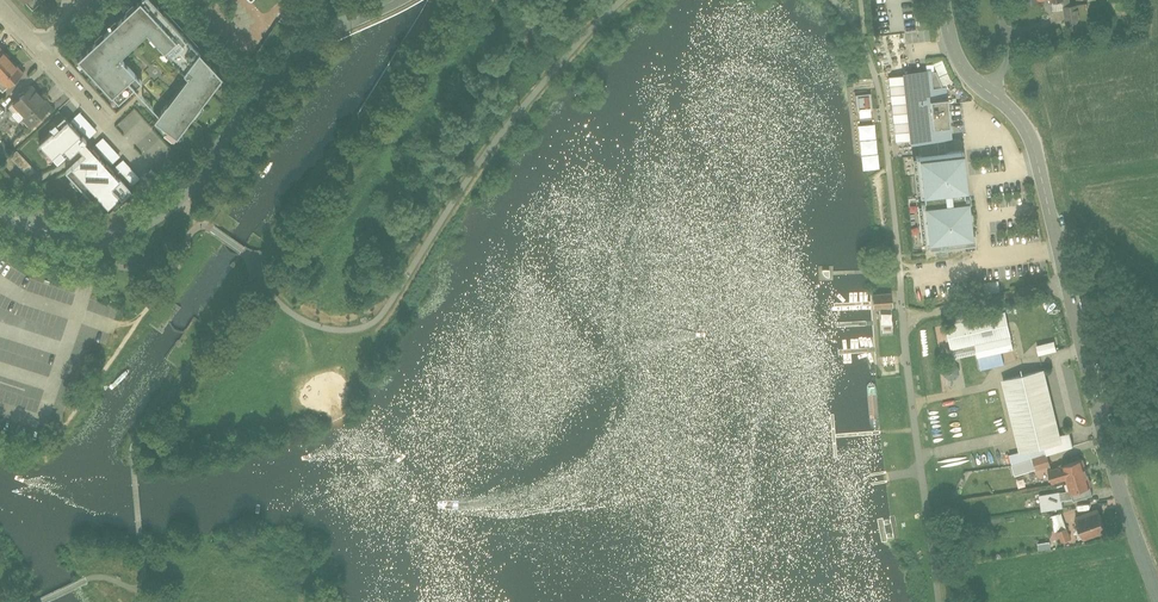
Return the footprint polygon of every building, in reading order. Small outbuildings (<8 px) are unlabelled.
[(79,58),(121,100),(144,80),(121,57),(147,33),(189,76),(156,116),(177,133),(224,75),(153,0),(143,0),(79,58)] [(1054,7),(1056,9),(1065,8),(1065,6),(1064,0),(1053,0),(1054,7)] [(1065,8),(1068,24),(1089,21),(1087,3),(1065,6),(1065,8)] [(0,41),(0,57),(8,50),(0,41)] [(8,50),(0,57),(0,82),(21,62),(8,50)] [(946,69),(905,73),(905,76),(891,77),(898,141),(912,139),(913,142),(925,140),(927,153),(950,151),(949,138),(953,137),(948,93),(946,69)] [(30,73),(5,95),(17,108),(20,105),(27,113),(49,92),(30,73)] [(875,88),(852,88),(861,172),(884,167),(875,88)] [(131,191),(65,119),(38,143),(57,164),(68,154),(70,156),(78,149),(83,155),(65,172),(101,211),(117,196),(121,200),(131,191)] [(954,150),(950,151),(927,153),(919,154),(923,192),(945,190),(946,199),(924,202),(928,239),(973,234),(969,197),(965,198),(964,188),(968,188),(964,149),(954,150)] [(140,178),(148,187),(159,178),(151,169),(140,178)] [(985,292),(1001,291),(1000,280),(985,281),(985,292)] [(891,293),(875,294),(876,307),(892,306),(891,293)] [(979,357),(1002,352),(1015,349),(1012,336),(976,344),(979,357)] [(1038,354),(1041,354),(1057,350),(1055,340),(1036,345),(1038,354)] [(979,357),(982,370),(988,368),(1005,365),(1002,352),(979,357)] [(945,374),(949,378),(954,378),(958,375),(958,370),(955,365),(949,365),(945,369),(945,374)] [(1045,368),(1003,379),(1021,450),(1063,440),(1061,434),(1045,368)] [(1063,440),(1021,450),(1010,453),(1012,462),(1049,452),(1074,444),(1070,431),(1061,434),(1063,440)] [(1012,462),(1016,474),(1052,464),(1049,452),(1012,462)] [(1083,459),(1049,469),(1053,480),(1067,476),(1074,500),(1093,494),(1083,459)] [(1040,494),(1042,511),(1064,508),(1063,500),(1072,498),(1071,490),(1040,494)] [(1099,506),(1075,515),(1083,538),(1107,530),(1099,506)] [(1062,512),(1055,515),(1060,529),(1067,526),(1062,512)] [(1052,540),(1061,537),(1063,542),(1072,539),(1067,527),(1049,533),(1052,540)]
